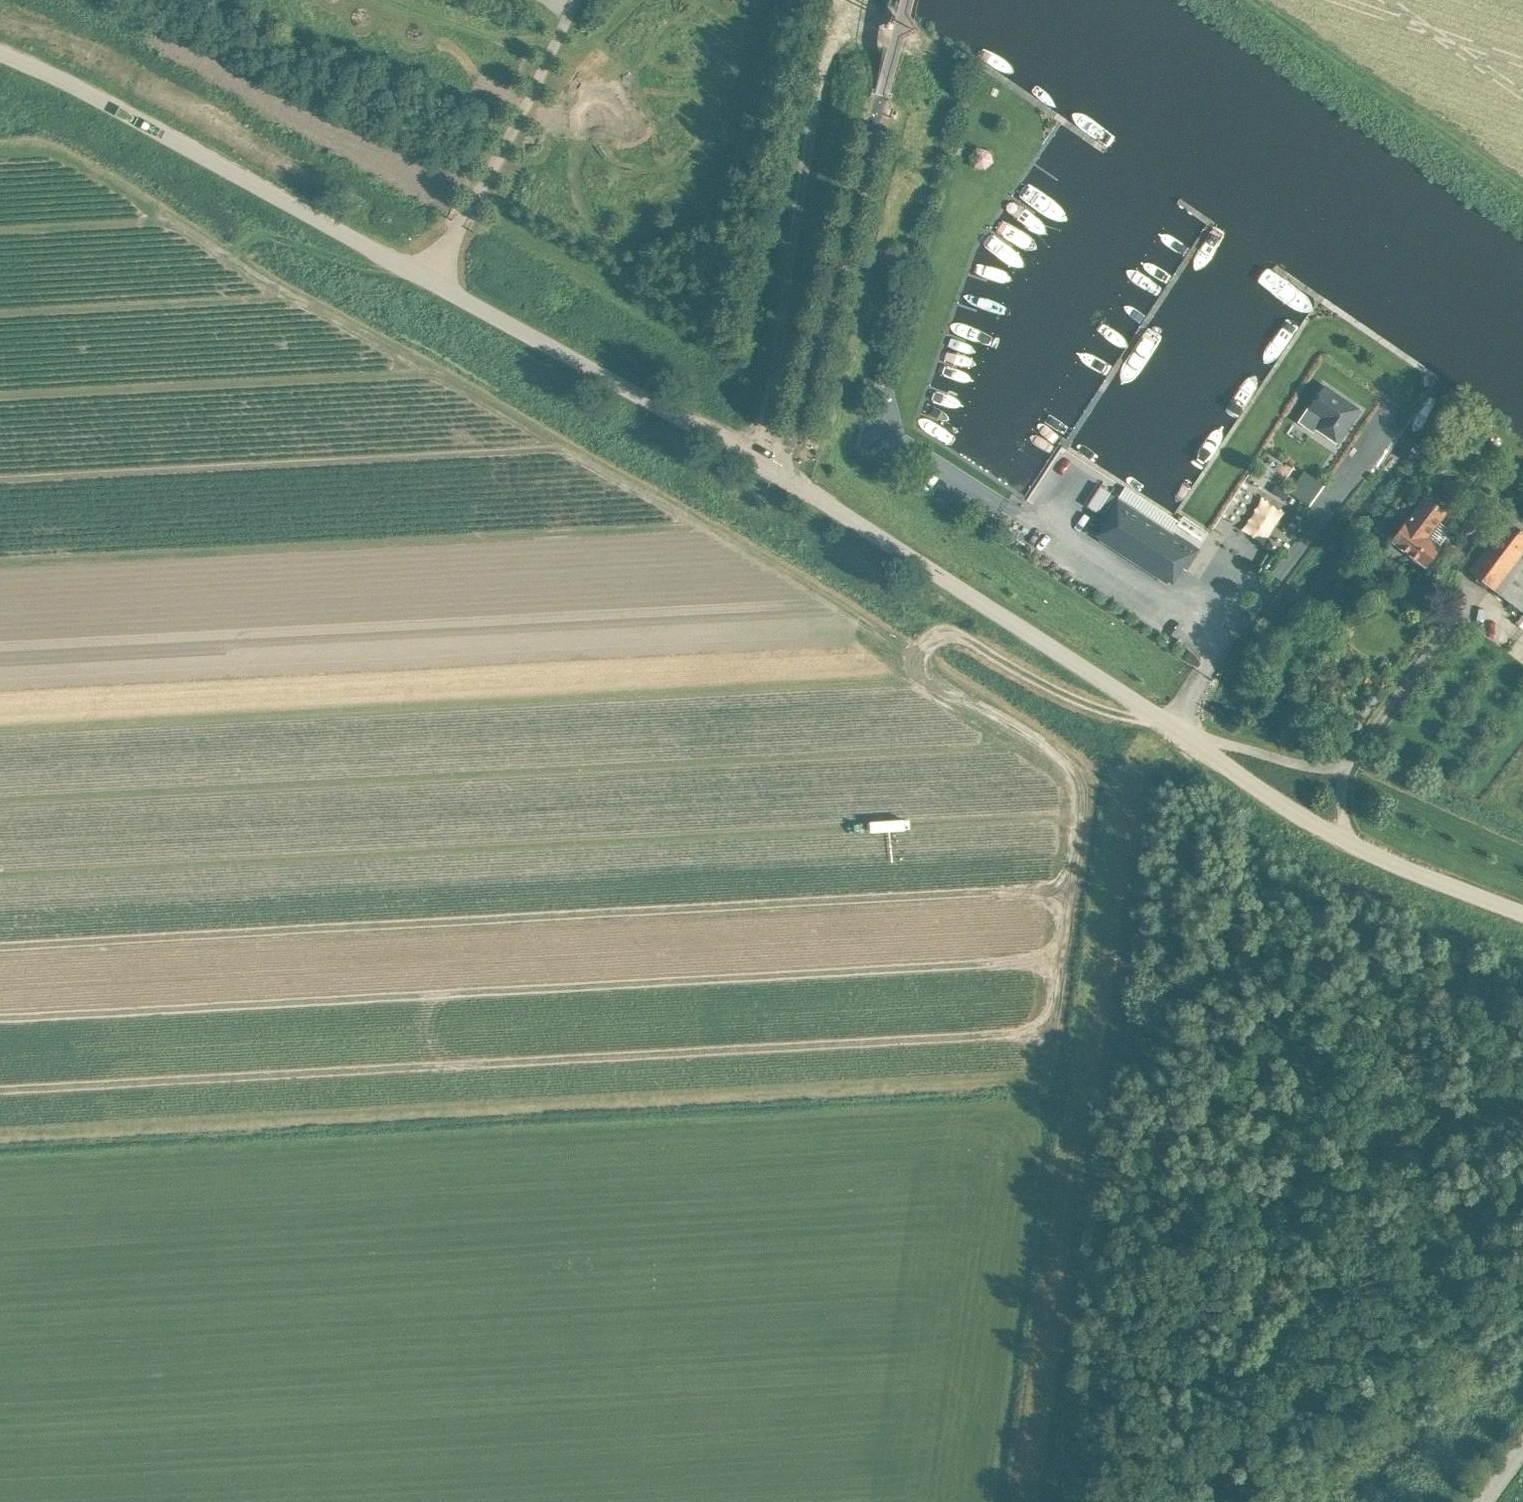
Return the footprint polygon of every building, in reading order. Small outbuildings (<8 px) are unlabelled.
[(988,143),(988,159),(1006,159),(1007,143),(988,143)] [(1324,385),(1319,391),(1308,408),(1321,417),(1314,427),(1338,443),(1360,409),(1324,385)] [(1304,470),(1289,491),(1309,505),(1324,484),(1304,470)] [(1262,492),(1267,480),(1255,475),(1250,488),(1262,492)] [(1100,486),(1087,506),(1097,512),(1110,492),(1100,486)] [(1426,497),(1420,504),(1393,541),(1425,565),(1438,547),(1426,538),(1445,512),(1426,497)] [(1174,586),(1185,569),(1198,550),(1117,498),(1104,517),(1111,521),(1100,538),(1174,586)] [(1507,519),(1468,570),(1522,612),(1522,531),(1507,519)]
